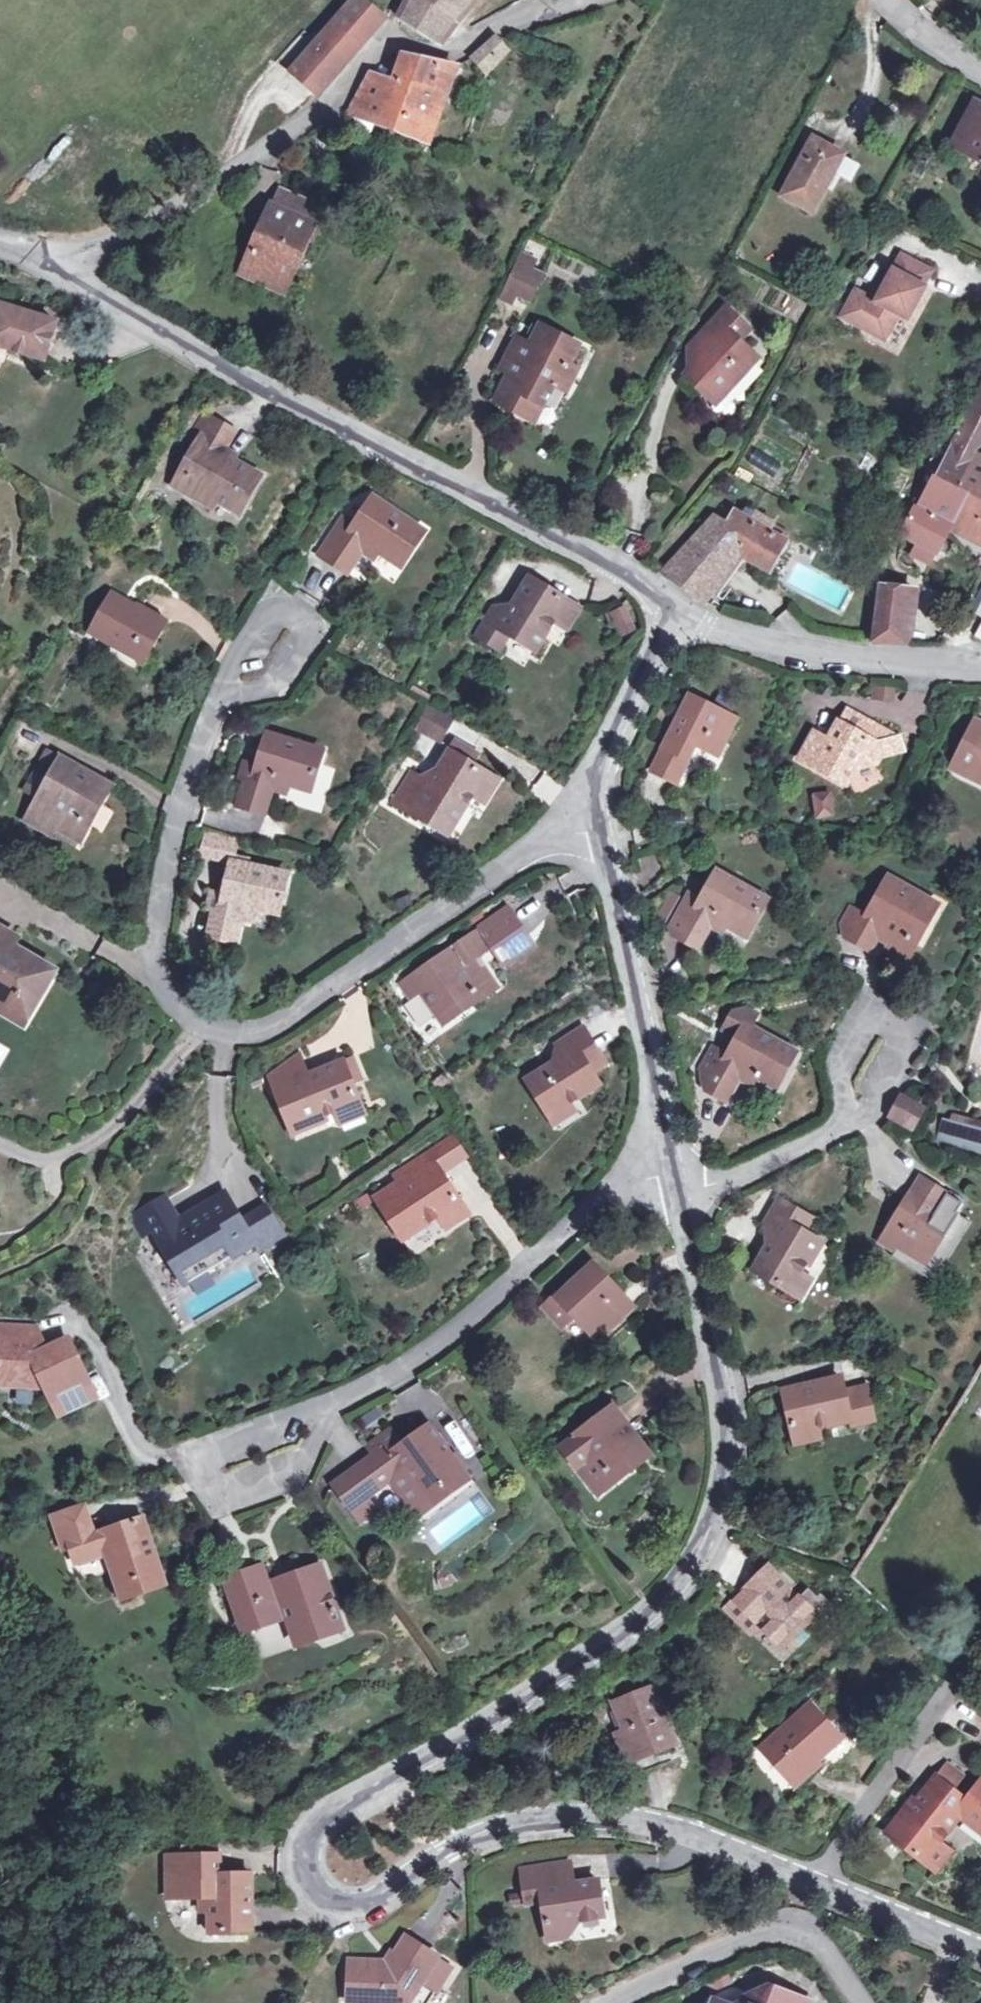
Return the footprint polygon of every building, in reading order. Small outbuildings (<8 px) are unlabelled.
[(291,71),(318,91),(324,85),(341,69),(361,47),(382,15),(359,0),(353,0),(335,24),(319,42),(305,31),(276,60),(291,71)] [(399,19),(435,43),(466,0),(409,0),(399,19)] [(472,58),(486,72),(505,50),(494,38),(473,57),(472,58)] [(367,75),(348,111),(427,141),(454,67),(401,54),(389,83),(367,75)] [(980,163),(980,105),(975,102),(951,147),(980,163)] [(781,196),(813,212),(843,155),(812,139),(781,196)] [(278,189),(270,206),(306,222),(313,204),(278,189)] [(315,226),(306,222),(270,206),(263,221),(270,224),(258,251),(251,248),(240,274),(270,287),(274,278),(282,276),(292,280),(315,226)] [(270,224),(263,221),(251,248),(258,251),(270,224)] [(545,273),(532,266),(536,258),(522,251),(498,298),(511,305),(517,295),(530,302),(545,273)] [(922,287),(930,272),(900,256),(875,302),(854,291),(839,318),(884,341),(898,317),(907,321),(924,288),(922,287)] [(286,293),(292,280),(282,276),(274,278),(270,287),(286,293)] [(45,360),(56,323),(0,307),(0,346),(45,360)] [(733,337),(744,326),(726,309),(693,342),(706,353),(688,372),(716,399),(728,385),(730,388),(757,359),(739,343),(733,337)] [(750,332),(744,326),(733,337),(739,343),(750,332)] [(533,401),(543,406),(555,385),(567,391),(576,371),(569,367),(578,347),(539,327),(530,346),(516,339),(500,369),(510,375),(507,381),(506,381),(495,401),(524,417),(533,401)] [(931,549),(935,551),(945,534),(949,526),(980,543),(980,459),(973,455),(975,453),(980,442),(980,384),(949,445),(951,446),(935,476),(917,511),(914,509),(901,534),(918,543),(931,549)] [(535,422),(543,406),(533,401),(524,417),(535,422)] [(202,438),(224,451),(234,434),(204,417),(189,443),(196,447),(202,438)] [(202,438),(196,447),(174,486),(212,508),(216,501),(238,513),(258,477),(222,455),(224,451),(202,438)] [(755,448),(747,458),(770,478),(778,468),(755,448)] [(367,543),(377,550),(396,563),(419,529),(372,498),(353,525),(341,518),(318,555),(347,573),(361,552),(367,543)] [(737,556),(768,573),(786,542),(769,533),(773,524),(755,513),(750,521),(732,511),(727,524),(714,517),(656,571),(703,603),(737,556)] [(367,543),(361,552),(372,559),(377,550),(367,543)] [(931,549),(918,543),(914,549),(928,556),(931,549)] [(505,616),(492,609),(475,636),(499,650),(508,635),(535,650),(552,621),(565,628),(577,607),(528,578),(505,616)] [(870,643),(904,644),(910,591),(877,588),(870,643)] [(132,656),(153,618),(113,594),(91,633),(132,656)] [(606,614),(621,637),(638,626),(623,603),(606,614)] [(164,624),(153,618),(132,656),(143,661),(164,624)] [(870,684),(868,700),(895,703),(897,688),(870,684)] [(674,732),(671,730),(651,769),(675,782),(694,744),(717,755),(734,720),(691,697),(674,732)] [(416,729),(435,741),(450,716),(431,704),(416,729)] [(826,742),(811,734),(799,758),(845,783),(853,769),(875,764),(882,750),(890,754),(901,749),(897,737),(844,708),(826,742)] [(977,722),(953,769),(980,783),(980,724),(977,722)] [(273,779),(286,783),(308,790),(320,751),(266,735),(256,767),(243,762),(238,778),(242,779),(235,806),(263,814),(270,790),(273,779)] [(417,801),(454,824),(472,793),(484,800),(496,780),(469,764),(474,756),(453,742),(427,784),(407,772),(390,801),(410,813),(417,801)] [(39,798),(61,758),(47,749),(25,791),(39,798)] [(82,821),(105,782),(61,758),(39,798),(63,812),(54,827),(79,842),(89,825),(82,821)] [(273,779),(270,790),(283,793),(286,783),(273,779)] [(111,786),(105,782),(82,821),(89,825),(111,786)] [(63,812),(39,798),(26,821),(50,834),(54,827),(63,812)] [(826,798),(812,800),(814,819),(828,818),(826,798)] [(447,836),(454,824),(417,801),(410,813),(447,836)] [(677,803),(664,811),(671,823),(684,816),(677,803)] [(230,863),(232,858),(235,839),(204,832),(199,857),(230,863)] [(232,858),(230,863),(224,895),(210,892),(207,908),(211,909),(206,935),(236,942),(241,918),(243,907),(255,910),(278,915),(286,875),(245,866),(246,861),(232,858)] [(716,916),(727,923),(746,934),(765,899),(716,872),(700,900),(688,894),(669,928),(671,934),(696,949),(711,925),(716,916)] [(907,940),(930,899),(888,877),(866,916),(851,907),(841,924),(843,935),(869,950),(876,937),(885,943),(882,948),(904,961),(914,943),(907,940)] [(936,904),(930,899),(907,940),(914,943),(936,904)] [(243,907),(241,918),(253,921),(255,910),(243,907)] [(475,992),(479,999),(495,988),(481,967),(477,969),(473,962),(494,948),(522,929),(509,910),(480,929),(481,931),(411,978),(419,989),(439,1018),(475,992)] [(716,916),(711,925),(722,932),(727,923),(716,916)] [(522,929),(494,948),(506,966),(534,947),(522,929)] [(27,1019),(55,971),(0,938),(0,1003),(27,1019)] [(419,989),(411,978),(401,985),(409,996),(419,989)] [(443,1024),(479,999),(475,992),(439,1018),(443,1024)] [(23,1026),(27,1019),(0,1003),(0,1012),(23,1026)] [(743,1070),(755,1077),(774,1088),(795,1051),(749,1026),(756,1014),(746,1009),(732,1012),(722,1030),(737,1038),(726,1056),(712,1048),(703,1064),(709,1092),(726,1102),(739,1078),(743,1070)] [(550,1116),(569,1104),(598,1085),(590,1072),(604,1063),(581,1027),(555,1045),(563,1056),(528,1080),(550,1116)] [(291,1086),(306,1124),(338,1111),(343,1123),(365,1115),(352,1082),(360,1079),(351,1057),(307,1076),(299,1054),(272,1076),(278,1090),(291,1086)] [(743,1070),(739,1078),(751,1085),(755,1077),(743,1070)] [(293,1129),(306,1124),(291,1086),(278,1090),(293,1129)] [(892,1116),(911,1126),(920,1110),(901,1100),(892,1116)] [(569,1104),(550,1116),(557,1126),(575,1114),(569,1104)] [(966,1142),(970,1127),(943,1120),(939,1139),(965,1146),(966,1142)] [(970,1127),(966,1142),(980,1146),(980,1130),(970,1127)] [(469,1193),(459,1178),(447,1187),(431,1163),(378,1199),(405,1239),(439,1215),(447,1228),(467,1216),(457,1201),(469,1193)] [(916,1246),(930,1254),(952,1218),(937,1209),(946,1194),(920,1179),(881,1242),(908,1259),(916,1246)] [(142,1211),(152,1228),(184,1283),(253,1245),(257,1252),(284,1237),(267,1208),(240,1223),(224,1196),(197,1211),(200,1216),(182,1226),(168,1200),(167,1198),(142,1211)] [(790,1291),(801,1272),(818,1242),(805,1234),(813,1220),(778,1199),(763,1226),(774,1233),(753,1269),(790,1291)] [(152,1228),(142,1211),(135,1217),(135,1225),(141,1235),(152,1228)] [(922,1267),(930,1254),(916,1246),(908,1259),(922,1267)] [(598,1320),(608,1331),(632,1309),(593,1266),(559,1298),(556,1295),(542,1307),(563,1330),(574,1318),(586,1330),(598,1320)] [(801,1272),(790,1291),(800,1297),(811,1279),(801,1272)] [(596,1342),(608,1331),(598,1320),(586,1330),(596,1342)] [(46,1385),(61,1414),(95,1398),(69,1344),(51,1352),(46,1343),(15,1343),(16,1327),(0,1326),(0,1383),(18,1384),(18,1376),(42,1377),(46,1385)] [(39,1327),(16,1327),(15,1343),(46,1343),(39,1327)] [(18,1384),(46,1385),(42,1377),(18,1376),(18,1384)] [(849,1419),(842,1392),(840,1378),(784,1391),(795,1444),(819,1439),(817,1428),(849,1419)] [(865,1387),(842,1392),(849,1419),(850,1426),(873,1420),(865,1387)] [(607,1475),(643,1447),(613,1409),(577,1437),(592,1457),(577,1468),(598,1496),(614,1484),(607,1475)] [(468,1480),(461,1471),(449,1456),(451,1453),(429,1425),(401,1446),(389,1429),(366,1447),(373,1457),(334,1485),(361,1522),(377,1510),(368,1497),(392,1480),(421,1516),(468,1480)] [(562,1448),(577,1468),(592,1457),(577,1437),(562,1448)] [(650,1457),(643,1447),(607,1475),(614,1484),(650,1457)] [(452,1453),(451,1453),(449,1456),(461,1471),(465,1468),(452,1453)] [(70,1545),(97,1535),(85,1506),(53,1516),(64,1550),(71,1547),(70,1545)] [(121,1587),(160,1574),(142,1520),(97,1535),(70,1545),(71,1547),(77,1564),(109,1553),(121,1587)] [(737,1600),(759,1624),(781,1646),(810,1618),(812,1615),(797,1599),(768,1569),(774,1563),(753,1553),(735,1571),(750,1587),(737,1600)] [(275,1584),(276,1586),(267,1589),(267,1587),(260,1569),(226,1582),(244,1632),(278,1621),(276,1617),(286,1614),(287,1618),(296,1642),(340,1626),(320,1569),(275,1584)] [(164,1586),(160,1574),(121,1587),(125,1599),(164,1586)] [(816,1599),(807,1590),(797,1599),(812,1615),(810,1618),(816,1624),(832,1608),(819,1595),(816,1599)] [(759,1624),(737,1600),(726,1610),(749,1634),(759,1624)] [(251,1633),(259,1659),(290,1649),(282,1624),(251,1633)] [(625,1733),(635,1758),(674,1744),(652,1689),(613,1704),(625,1733)] [(794,1778),(815,1760),(837,1740),(808,1707),(764,1745),(794,1778)] [(624,1763),(635,1758),(625,1733),(614,1736),(624,1763)] [(815,1760),(794,1778),(801,1785),(821,1767),(815,1760)] [(946,1763),(925,1790),(940,1802),(950,1789),(962,1775),(946,1763)] [(970,1796),(976,1800),(972,1805),(966,1800),(966,1802),(950,1789),(940,1802),(925,1790),(902,1819),(897,1816),(884,1834),(935,1872),(949,1853),(937,1844),(958,1818),(976,1833),(980,1827),(980,1782),(970,1796)] [(181,1862),(218,1862),(217,1846),(181,1847),(181,1856),(181,1862)] [(181,1862),(181,1856),(166,1857),(167,1898),(181,1898),(181,1862)] [(209,1897),(209,1910),(210,1933),(251,1933),(250,1875),(219,1876),(218,1862),(181,1862),(181,1898),(200,1897),(209,1897)] [(568,1885),(565,1869),(523,1876),(527,1904),(543,1902),(550,1941),(568,1937),(580,1921),(602,1916),(596,1880),(568,1885)] [(209,1897),(200,1897),(200,1911),(209,1910),(209,1897)] [(384,1962),(345,1962),(345,1981),(350,1981),(350,2002),(385,2002),(386,2001),(407,2002),(406,2002),(428,2002),(451,1967),(407,1938),(396,1955),(389,1966),(384,1962)] [(391,1952),(384,1962),(389,1966),(396,1955),(391,1952)] [(777,1988),(768,1986),(744,1997),(742,2002),(739,2002),(783,2002),(777,1988)]
